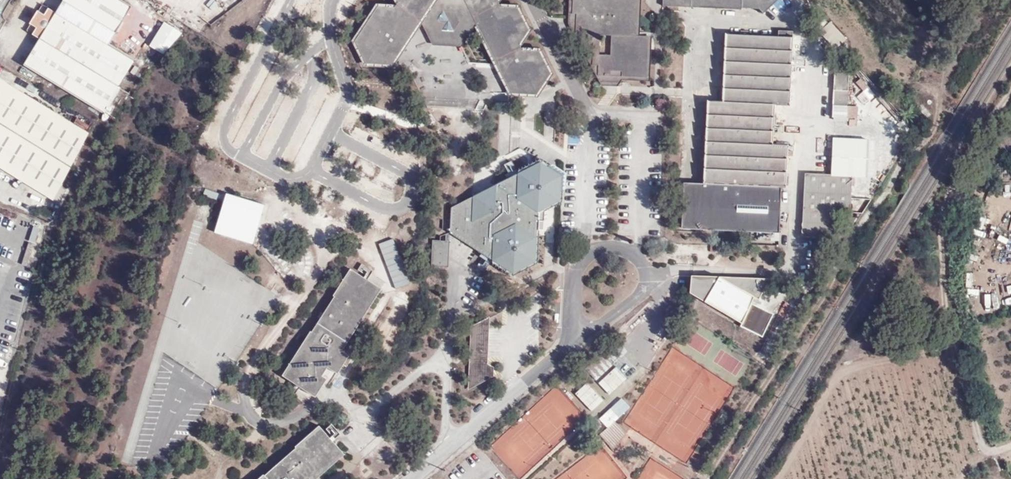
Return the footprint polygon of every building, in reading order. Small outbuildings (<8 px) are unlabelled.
[(36,28),(33,35),(40,39),(24,66),(102,112),(118,86),(94,71),(109,46),(132,7),(121,0),(63,0),(56,12),(48,8),(44,14),(39,11),(38,10),(30,24),(31,24),(36,28)] [(460,47),(475,25),(463,0),(434,0),(420,21),(432,45),(460,47)] [(597,66),(597,76),(645,79),(646,37),(634,36),(636,0),(572,0),(571,14),(575,14),(574,34),(581,35),(580,45),(586,46),(585,56),(591,56),(591,66),(597,66)] [(740,9),(740,0),(677,0),(677,6),(740,9)] [(740,9),(759,11),(763,16),(780,0),(740,0),(740,9)] [(48,8),(42,4),(39,11),(44,14),(48,8)] [(837,47),(846,36),(829,22),(820,32),(837,47)] [(31,24),(27,31),(33,35),(36,28),(31,24)] [(163,24),(148,46),(162,54),(179,33),(163,24)] [(792,31),(774,31),(774,36),(725,34),(721,101),(706,100),(703,184),(781,187),(785,187),(787,145),(772,144),(774,105),(789,106),(792,31)] [(118,86),(133,61),(109,46),(94,71),(118,86)] [(849,71),(834,70),(833,89),(848,90),(849,71)] [(537,95),(549,74),(510,93),(537,95)] [(0,80),(0,123),(12,130),(71,166),(88,134),(0,80)] [(833,105),(847,106),(848,90),(833,89),(833,105)] [(858,106),(847,106),(833,105),(833,119),(858,120),(858,106)] [(53,201),(71,166),(12,130),(0,123),(0,169),(53,201)] [(865,179),(867,140),(832,139),(832,176),(806,175),(802,239),(846,242),(852,179),(865,179)] [(561,175),(541,163),(527,170),(534,175),(534,182),(542,187),(542,194),(547,197),(547,209),(560,203),(561,175)] [(758,239),(778,240),(781,187),(703,184),(685,183),(681,228),(759,231),(758,239)] [(253,246),(265,207),(226,195),(215,235),(253,246)] [(394,287),(409,282),(392,237),(378,242),(394,287)] [(445,267),(446,250),(429,251),(428,265),(445,267)] [(905,267),(901,264),(896,270),(900,273),(905,267)] [(340,352),(381,290),(350,270),(333,295),(335,296),(312,332),(310,331),(283,375),(314,396),(326,379),(322,376),(327,368),(336,373),(348,356),(340,352)] [(691,275),(689,293),(741,323),(740,326),(762,337),(773,314),(756,305),(769,278),(691,275)] [(492,369),(486,365),(488,320),(472,328),(470,388),(492,377),(492,369)] [(613,364),(603,352),(598,356),(609,368),(613,364)] [(609,368),(598,356),(594,360),(605,372),(609,368)] [(636,369),(626,358),(621,362),(632,373),(636,369)] [(605,372),(594,360),(589,364),(600,376),(605,372)] [(165,367),(150,362),(123,451),(138,456),(165,367)] [(632,373),(621,362),(617,367),(627,378),(632,373)] [(589,364),(585,369),(596,380),(600,376),(589,364)] [(617,367),(616,366),(612,370),(623,382),(627,378),(617,367)] [(623,382),(612,370),(607,375),(618,386),(623,382)] [(618,386),(607,375),(603,379),(614,390),(618,386)] [(603,379),(599,383),(609,394),(614,390),(603,379)] [(591,387),(587,383),(575,394),(579,398),(591,387)] [(583,402),(595,392),(591,387),(579,398),(583,402)] [(588,407),(599,396),(595,392),(583,402),(588,407)] [(592,411),(603,401),(599,396),(588,407),(592,411)] [(560,415),(566,420),(561,425),(568,432),(584,413),(571,402),(560,415)] [(614,413),(610,409),(599,419),(603,423),(614,413)] [(614,421),(618,418),(614,413),(603,423),(608,428),(614,421)] [(626,433),(614,421),(600,435),(614,449),(626,433)] [(344,455),(319,427),(295,448),(296,449),(265,476),(263,474),(258,478),(317,478),(344,455)]
